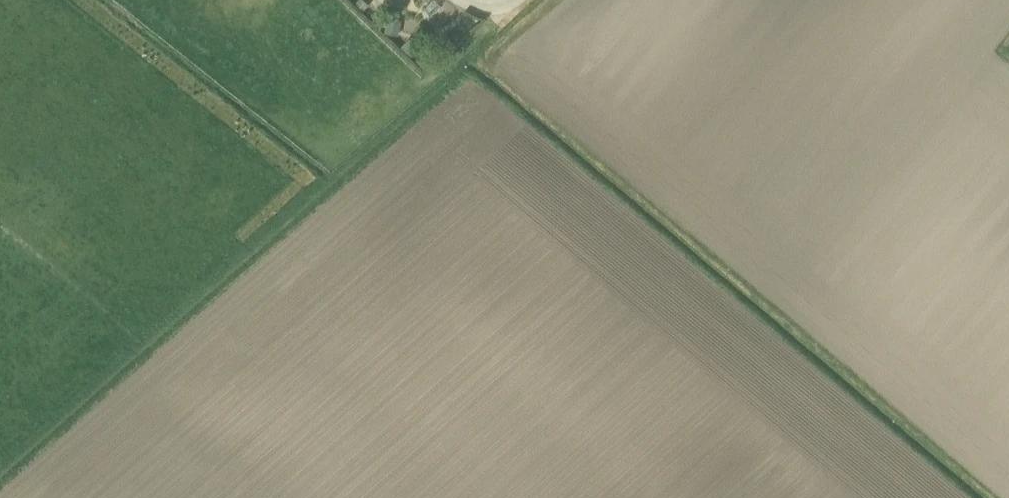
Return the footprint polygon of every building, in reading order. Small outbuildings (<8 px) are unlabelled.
[(386,33),(399,35),(402,19),(388,17),(386,33)]
